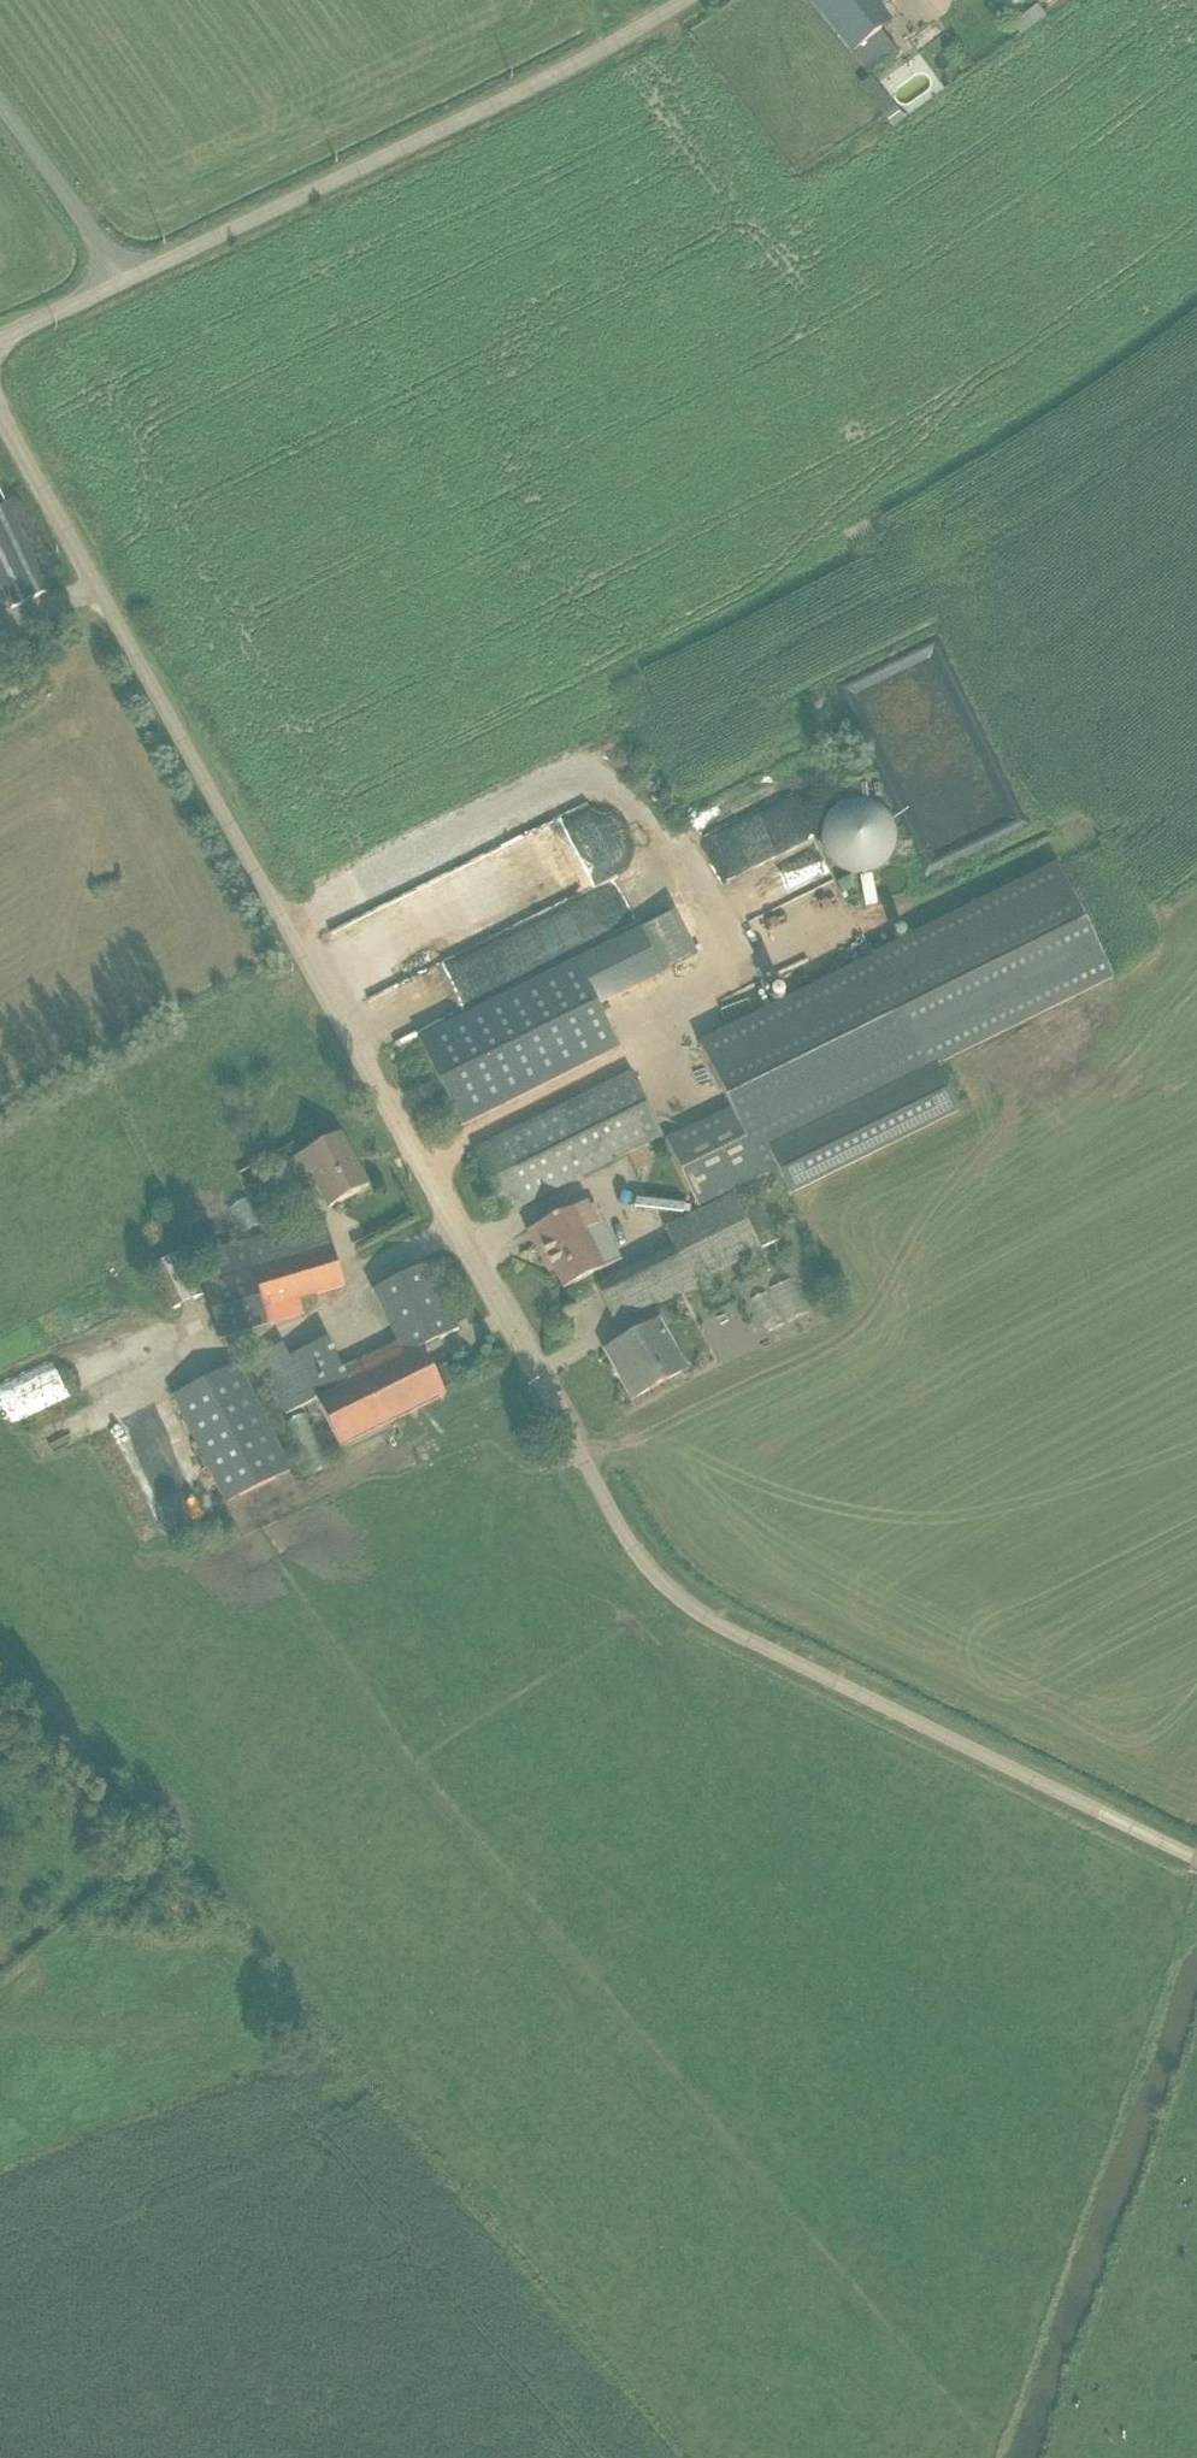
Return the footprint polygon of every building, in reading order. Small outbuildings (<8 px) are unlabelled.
[(860,61),(911,27),(894,0),(820,0),(860,61)] [(1032,33),(1054,22),(1048,12),(1027,23),(1032,33)] [(867,58),(877,76),(904,60),(894,43),(867,58)] [(868,92),(893,120),(904,110),(879,83),(868,92)] [(498,853),(631,798),(617,765),(484,820),(498,853)] [(854,843),(854,860),(889,860),(889,820),(873,820),(873,795),(827,796),(827,843),(854,843)] [(1079,879),(704,1032),(738,1115),(677,1140),(708,1216),(673,1230),(683,1255),(606,1286),(624,1329),(774,1268),(744,1195),(793,1175),(800,1193),(971,1124),(947,1066),(1126,993),(1079,879)] [(625,1042),(610,1006),(709,965),(691,921),(425,1029),(465,1128),(614,1067),(607,1050),(625,1042)] [(532,1208),(674,1146),(644,1077),(502,1139),(532,1208)] [(323,1209),(371,1184),(342,1130),(294,1155),(323,1209)] [(257,1200),(238,1211),(254,1236),(272,1225),(257,1200)] [(523,1231),(557,1294),(605,1268),(571,1205),(523,1231)] [(312,1305),(356,1292),(345,1252),(297,1266),(288,1236),(208,1259),(232,1344),(317,1320),(312,1305)] [(161,1267),(175,1314),(207,1304),(193,1257),(161,1267)] [(347,1451),(460,1407),(438,1349),(469,1338),(442,1268),(382,1290),(406,1350),(352,1371),(341,1344),(299,1360),(294,1349),(268,1359),(292,1420),(329,1406),(347,1451)] [(773,1343),(815,1320),(795,1282),(752,1305),(773,1343)] [(630,1406),(688,1370),(658,1323),(600,1359),(630,1406)] [(34,1426),(160,1363),(146,1333),(19,1395),(34,1426)] [(255,1369),(185,1396),(229,1509),(299,1482),(255,1369)]
